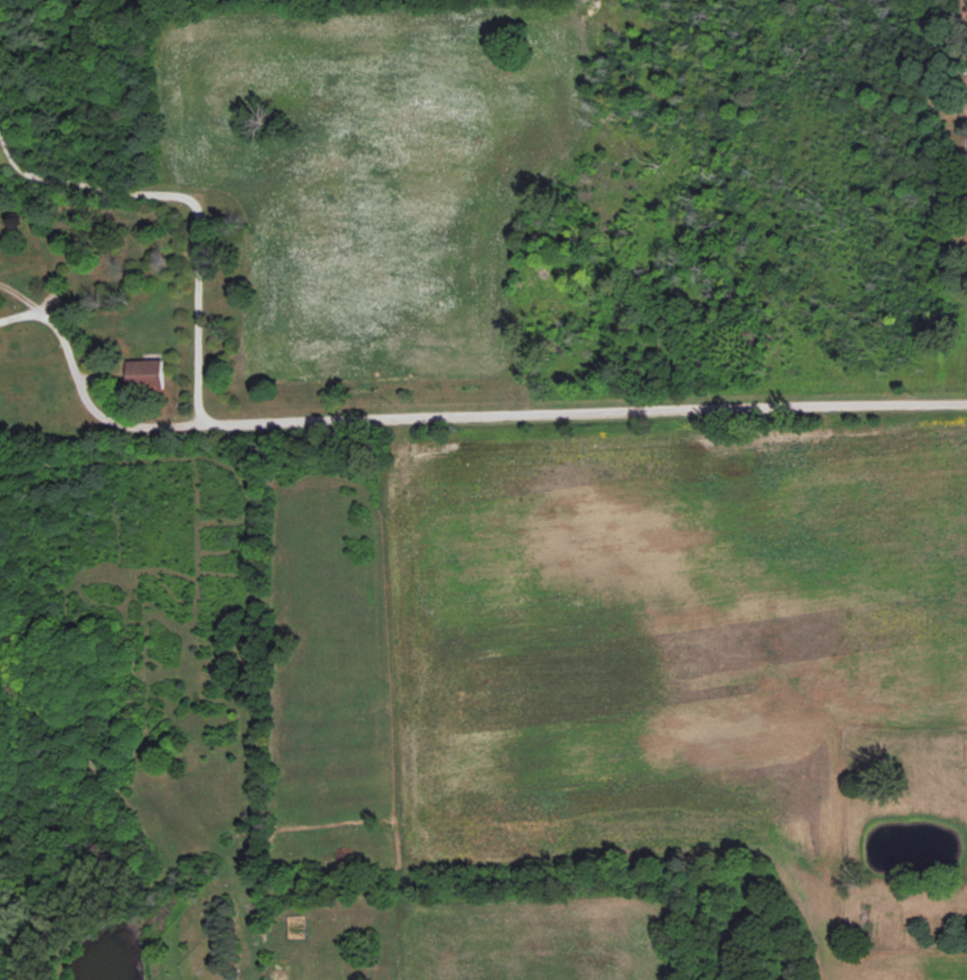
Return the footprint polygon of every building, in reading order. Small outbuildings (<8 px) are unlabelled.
[(128,361),(128,370),(122,370),(123,387),(164,385),(163,359),(128,361)]
